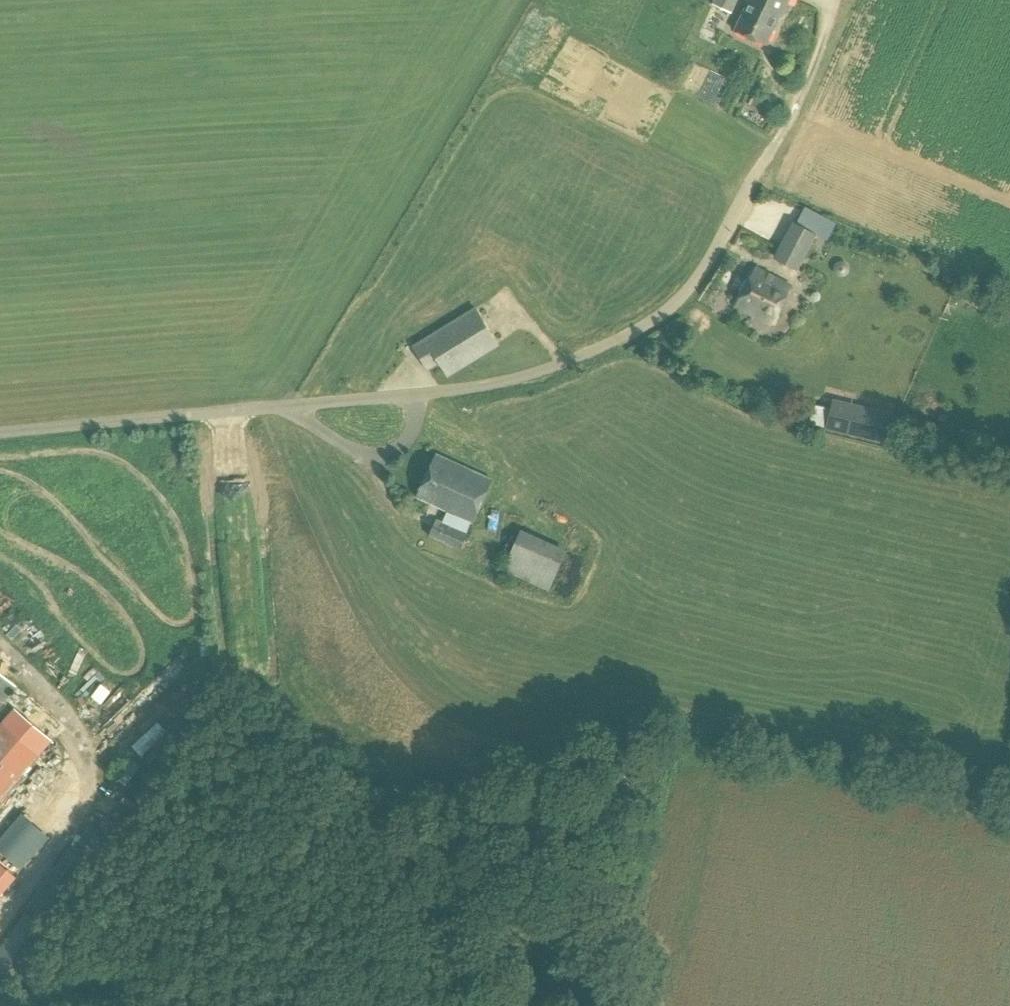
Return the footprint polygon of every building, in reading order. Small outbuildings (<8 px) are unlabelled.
[(737,0),(714,0),(712,4),(731,13),(737,0)] [(790,0),(750,0),(736,30),(767,45),(781,16),(782,16),(790,0)] [(797,270),(816,234),(793,221),(773,258),(797,270)] [(771,325),(792,286),(757,268),(736,306),(771,325)] [(448,376),(498,345),(474,307),(413,345),(428,370),(440,363),(448,376)] [(890,412),(833,398),(826,428),(883,442),(890,412)] [(473,521),(493,480),(437,454),(417,495),(473,521)] [(459,550),(467,533),(436,518),(428,536),(459,550)] [(548,591),(567,550),(521,529),(502,570),(548,591)] [(12,691),(17,686),(0,671),(0,706),(12,691)] [(56,767),(39,753),(51,739),(14,708),(0,724),(0,832),(56,767)] [(5,849),(31,872),(60,841),(34,817),(5,849)] [(17,877),(0,862),(0,897),(17,877)] [(50,929),(26,912),(0,950),(0,981),(10,988),(50,929)]
